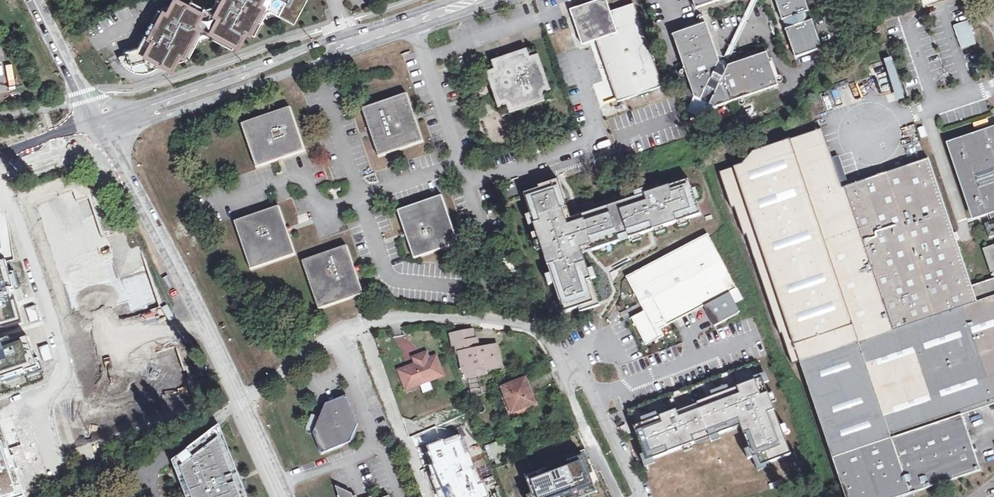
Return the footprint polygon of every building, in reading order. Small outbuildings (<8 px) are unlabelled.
[(140,29),(132,41),(118,45),(119,48),(114,50),(116,55),(119,59),(123,63),(129,66),(133,67),(142,66),(147,64),(150,61),(153,59),(156,53),(163,58),(165,55),(167,57),(169,54),(183,50),(193,34),(207,30),(228,41),(230,37),(232,34),(234,36),(242,23),(246,26),(250,29),(260,13),(281,6),(291,12),(295,15),(302,2),(303,0),(211,0),(208,5),(202,5),(193,0),(185,0),(185,1),(182,0),(168,0),(155,3),(140,29)] [(572,15),(573,20),(581,43),(585,45),(596,41),(618,102),(663,86),(634,4),(610,12),(606,1),(604,0),(600,0),(576,8),(577,14),(572,15)] [(724,0),(693,0),(697,10),(724,0)] [(810,12),(805,0),(776,0),(783,23),(782,25),(784,29),(786,29),(796,59),(822,49),(813,22),(816,20),(812,11),(810,12)] [(969,21),(953,26),(961,50),(976,45),(969,21)] [(728,70),(717,65),(704,27),(670,39),(692,102),(715,113),(777,91),(765,57),(728,70)] [(536,47),(483,65),(501,117),(554,99),(536,47)] [(896,59),(885,61),(889,83),(884,84),(888,103),(903,100),(896,59)] [(379,156),(423,141),(415,117),(407,93),(363,109),(371,133),(379,156)] [(281,159),(305,150),(289,107),(241,124),(257,167),(281,159)] [(993,130),(951,144),(975,216),(988,212),(992,223),(986,225),(991,239),(993,238),(993,130)] [(833,459),(964,415),(993,405),(993,280),(973,287),(929,159),(846,188),(891,319),(844,335),(847,347),(801,363),(833,459)] [(536,191),(522,196),(562,315),(577,310),(579,314),(599,308),(581,255),(698,216),(686,181),(569,221),(556,182),(535,189),(536,191)] [(74,189),(32,204),(72,314),(131,292),(136,304),(151,299),(124,223),(105,230),(92,192),(77,198),(74,189)] [(414,259),(458,244),(441,195),(398,211),(406,235),(414,259)] [(251,270),(295,254),(287,232),(279,207),(235,222),(251,270)] [(737,305),(745,301),(708,235),(627,279),(645,312),(632,319),(647,346),(664,336),(661,330),(704,307),(715,328),(741,314),(737,305)] [(319,309),(363,294),(357,278),(346,246),(303,261),(319,309)] [(0,262),(0,331),(23,324),(5,261),(0,262)] [(0,340),(0,382),(40,369),(28,331),(0,340)] [(453,347),(456,346),(456,344),(474,341),(472,331),(451,335),(453,347)] [(405,359),(416,352),(406,333),(394,339),(405,359)] [(456,344),(456,346),(458,355),(462,354),(465,373),(484,369),(484,372),(501,368),(496,347),(478,350),(476,341),(474,341),(456,344)] [(195,390),(179,342),(105,366),(111,384),(75,396),(85,426),(195,390)] [(421,355),(412,359),(415,365),(398,372),(401,380),(405,379),(409,390),(417,387),(418,383),(425,380),(430,382),(443,376),(436,357),(429,359),(424,361),(421,355)] [(625,410),(631,426),(634,425),(753,380),(752,377),(759,374),(763,373),(758,360),(625,410)] [(484,369),(465,373),(467,379),(475,377),(485,375),(484,372),(484,369)] [(634,425),(631,426),(646,466),(654,463),(653,458),(682,447),(684,451),(689,449),(688,444),(710,435),(712,442),(720,439),(717,433),(741,424),(749,445),(745,451),(748,459),(754,457),(759,470),(794,456),(786,437),(790,434),(786,424),(782,425),(773,403),(778,401),(774,392),(770,393),(767,385),(771,383),(767,372),(763,373),(759,374),(752,377),(753,380),(634,425)] [(475,377),(467,379),(465,380),(469,399),(479,398),(475,377)] [(534,405),(524,380),(501,389),(511,414),(534,405)] [(358,424),(346,396),(325,404),(313,434),(321,454),(350,443),(358,424)] [(833,459),(847,496),(908,496),(984,471),(975,446),(972,436),(964,415),(833,459)] [(177,457),(192,496),(239,496),(239,495),(244,493),(239,481),(234,483),(214,430),(177,457)] [(418,447),(438,496),(487,496),(461,430),(418,447)] [(8,438),(14,456),(24,453),(18,434),(8,438)] [(14,483),(16,489),(18,492),(28,489),(18,460),(11,463),(3,439),(0,440),(0,488),(14,483)] [(503,455),(498,443),(485,448),(490,461),(503,455)] [(584,454),(524,475),(532,496),(582,496),(598,491),(584,454)] [(0,488),(0,490),(2,494),(16,489),(14,483),(0,488)] [(335,487),(339,496),(353,496),(352,495),(335,487)]
